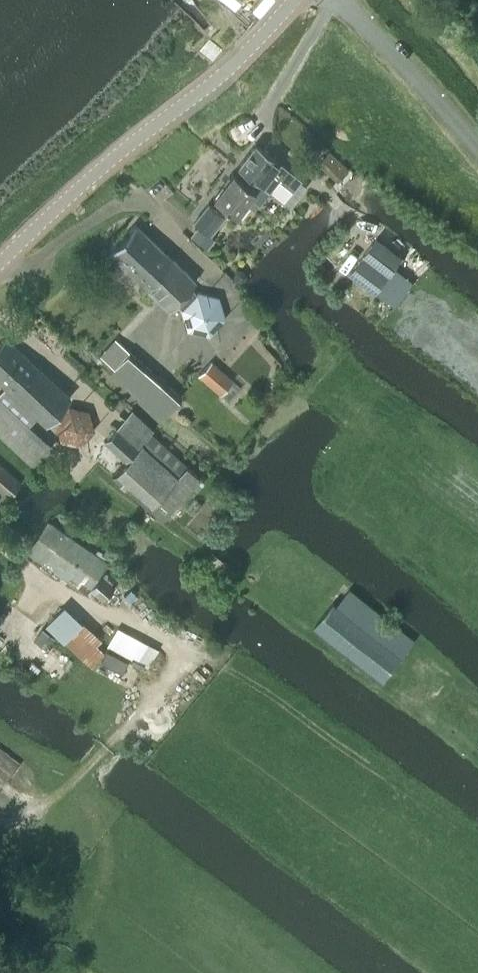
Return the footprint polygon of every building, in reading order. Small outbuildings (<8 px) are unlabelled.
[(255,143),(237,166),(292,208),(307,186),(299,180),(301,178),(255,143)] [(329,151),(317,163),(337,181),(348,169),(329,151)] [(213,197),(235,214),(249,196),(259,203),(268,191),(252,178),(248,184),(233,172),(213,197)] [(209,235),(224,215),(208,202),(193,222),(197,226),(190,235),(206,248),(214,239),(209,235)] [(109,251),(168,308),(175,301),(181,307),(187,329),(209,334),(224,317),(218,296),(195,291),(190,285),(195,280),(135,223),(109,251)] [(403,256),(378,236),(349,274),(375,293),(376,291),(396,306),(414,282),(395,267),(403,256)] [(0,391),(0,434),(34,466),(53,446),(29,424),(36,415),(45,422),(70,396),(6,337),(0,343),(0,382),(5,386),(0,391)] [(115,338),(100,355),(114,367),(108,373),(162,419),(182,396),(129,350),(128,351),(115,338)] [(211,361),(199,374),(219,392),(219,393),(228,401),(241,387),(232,379),(218,367),(211,361)] [(68,406),(55,421),(61,439),(80,443),(93,429),(87,410),(68,406)] [(105,438),(104,440),(126,459),(112,475),(162,519),(199,477),(150,433),(153,430),(131,410),(105,438)] [(8,496),(20,480),(0,463),(0,489),(8,496)] [(47,520),(26,550),(86,592),(107,562),(47,520)] [(101,575),(90,588),(103,600),(114,587),(101,575)] [(416,638),(349,587),(336,604),(333,602),(314,626),(383,680),(416,638)]
